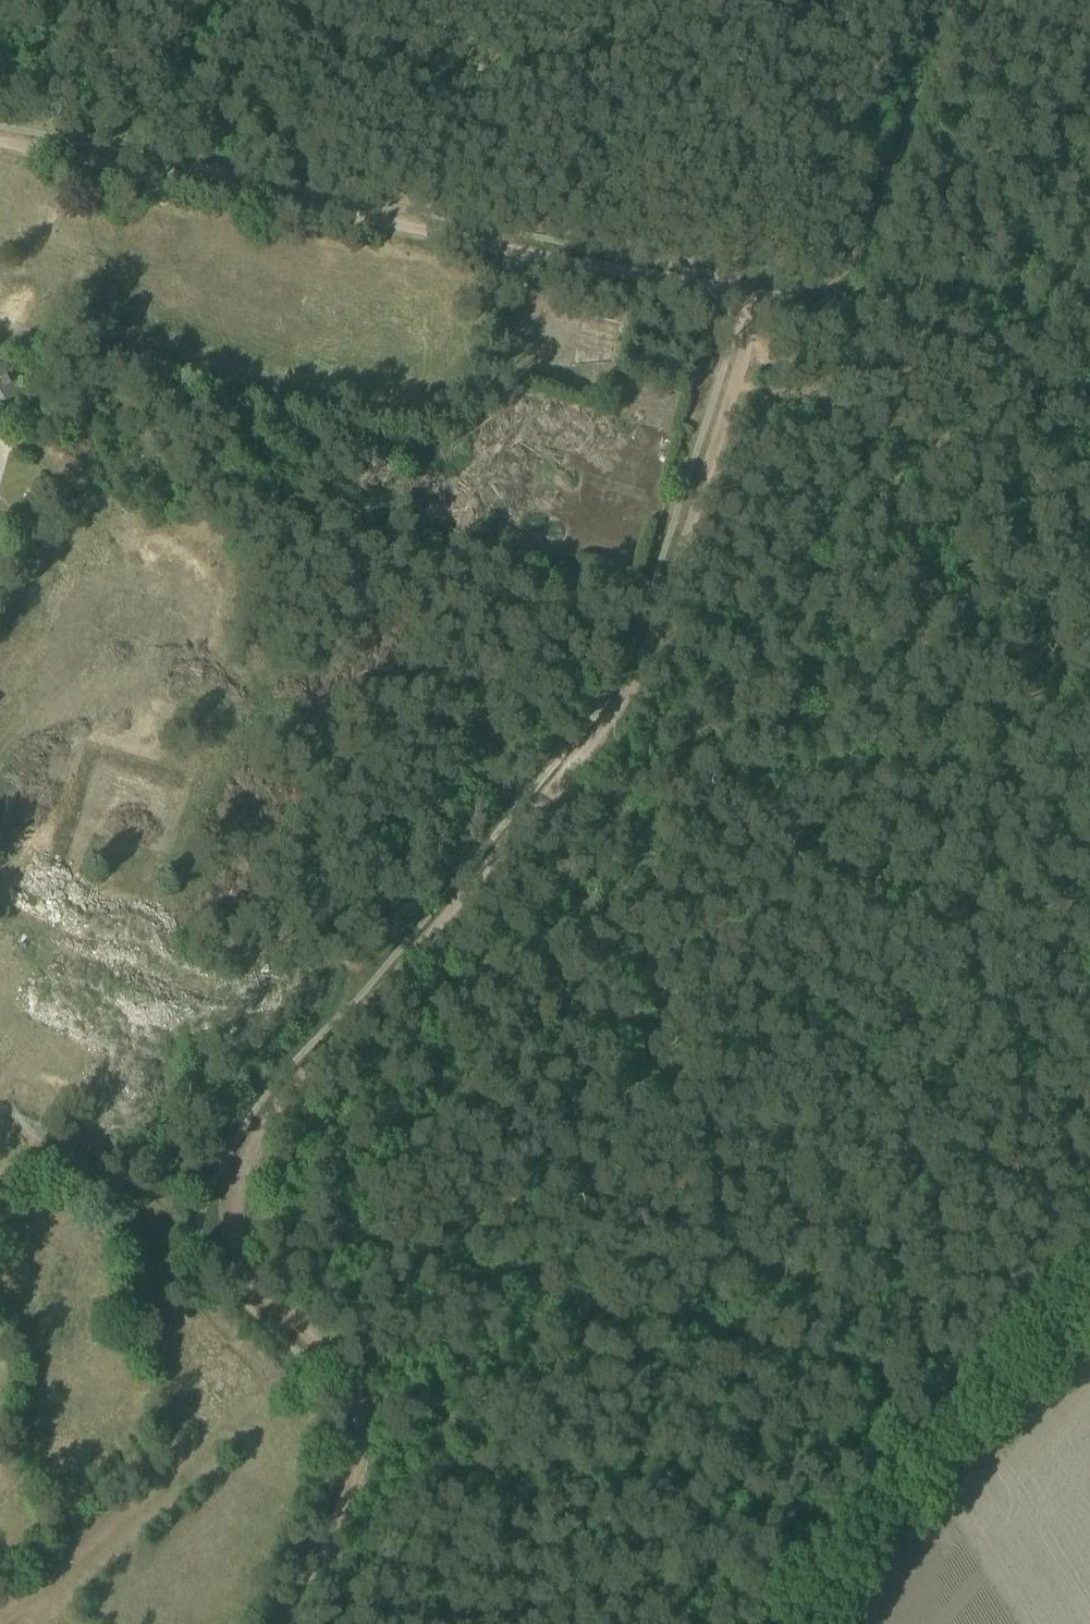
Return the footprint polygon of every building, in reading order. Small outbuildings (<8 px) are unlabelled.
[(9,410),(12,402),(23,396),(18,386),(22,376),(11,372),(6,363),(0,366),(0,408),(9,410)] [(635,481),(646,437),(544,411),(533,455),(583,467),(582,468),(635,481)] [(30,520),(27,529),(37,533),(41,525),(30,520)] [(8,903),(176,948),(184,919),(157,911),(155,920),(14,882),(8,903)] [(8,1373),(4,1358),(0,1359),(0,1375),(8,1373)]
